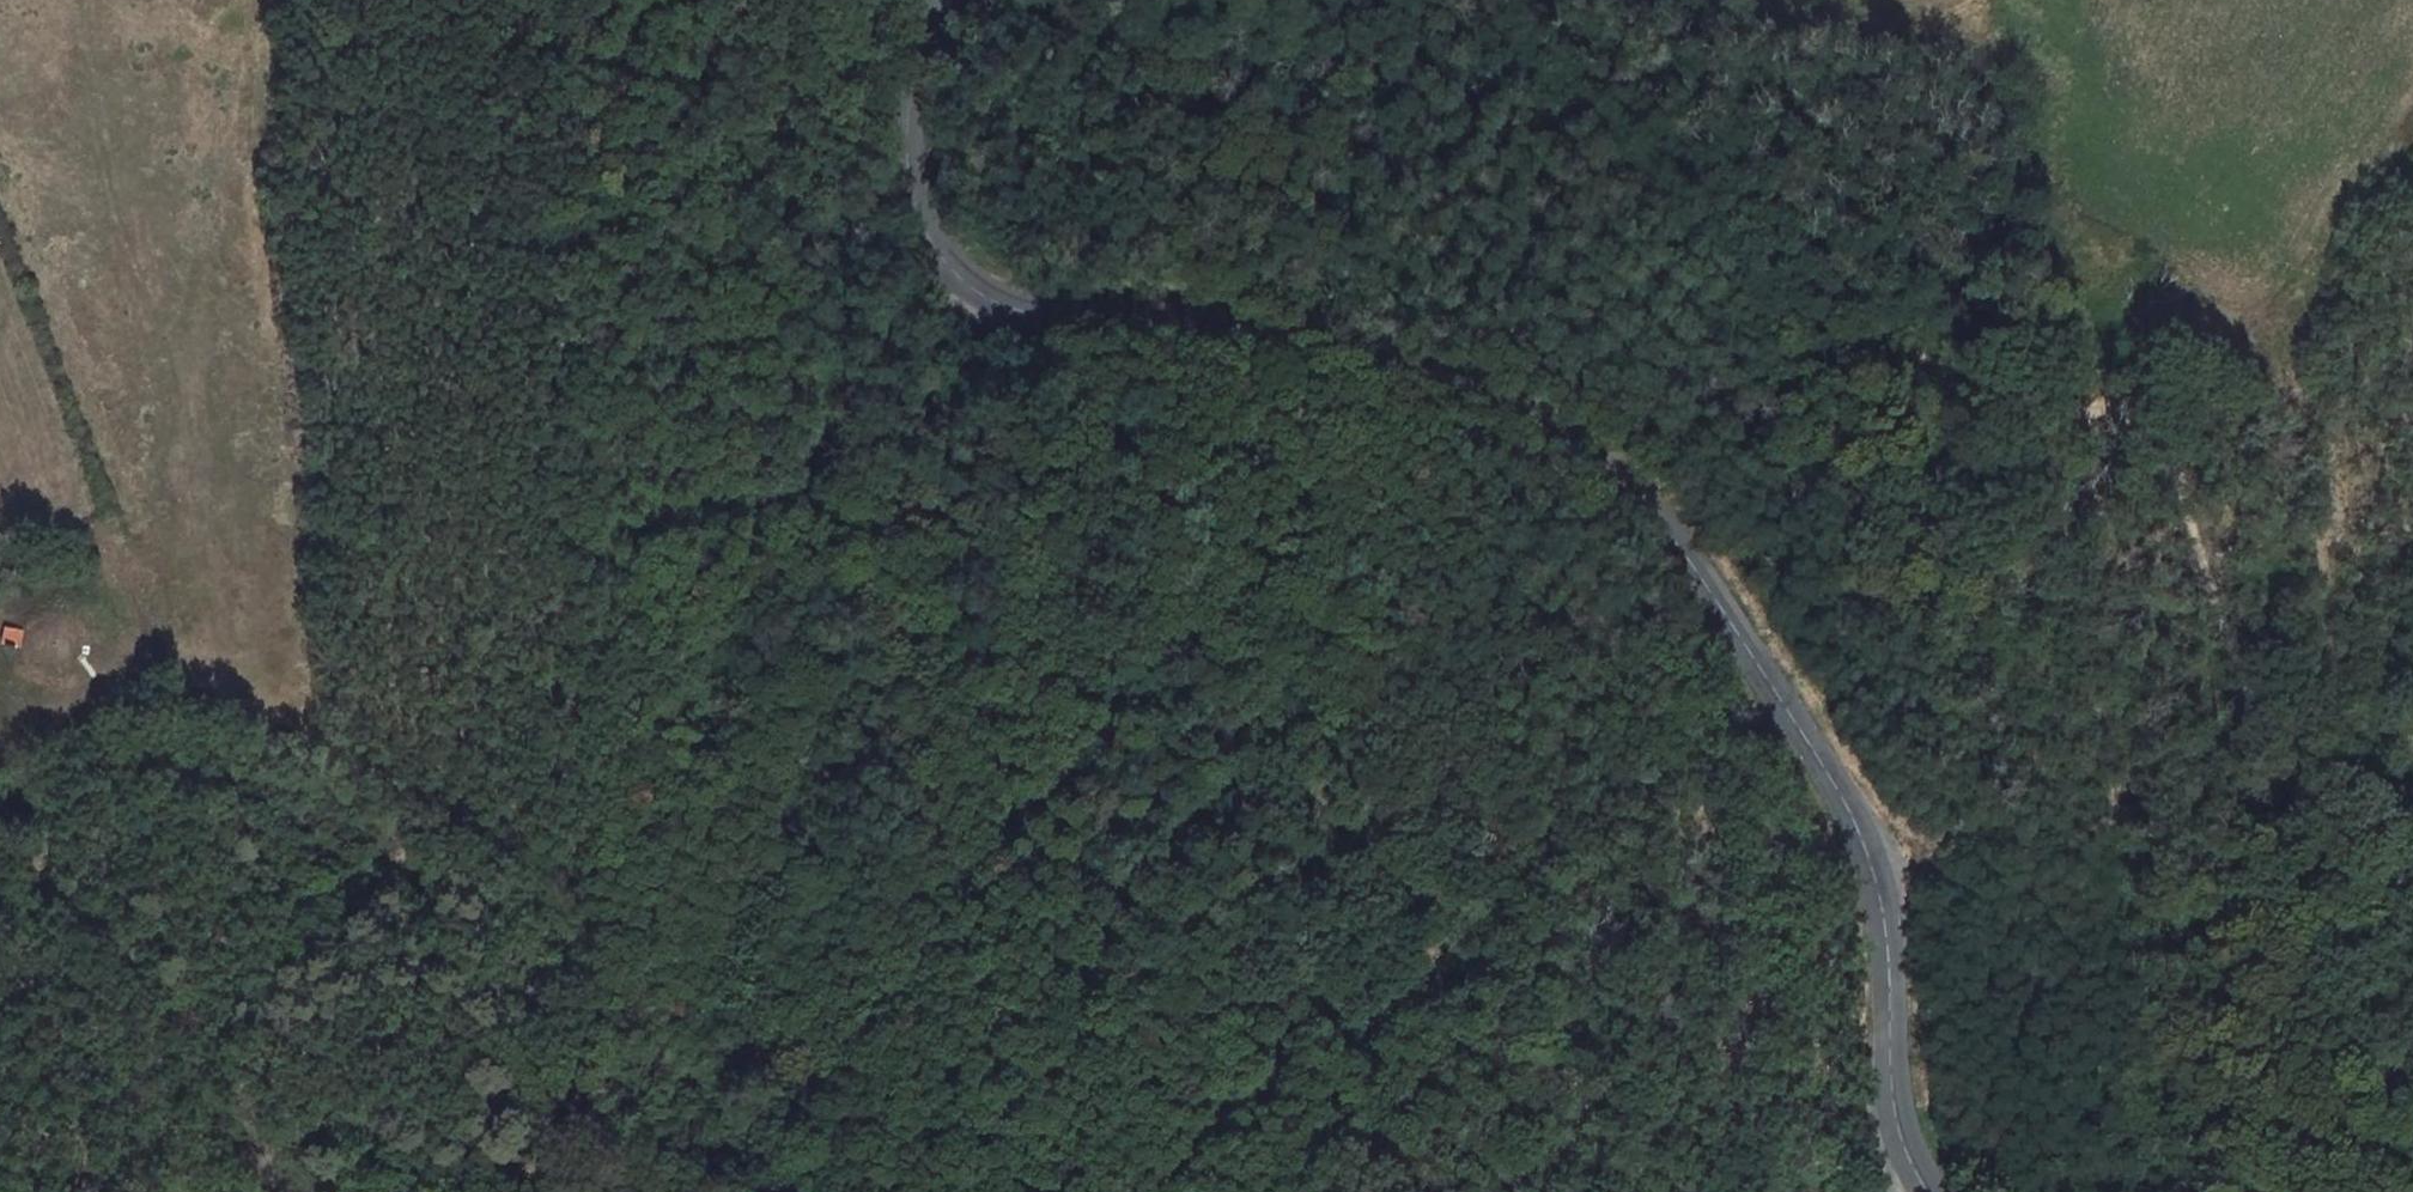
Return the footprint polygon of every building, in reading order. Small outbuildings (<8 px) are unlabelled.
[(20,647),(23,630),(6,627),(3,644),(20,647)]
